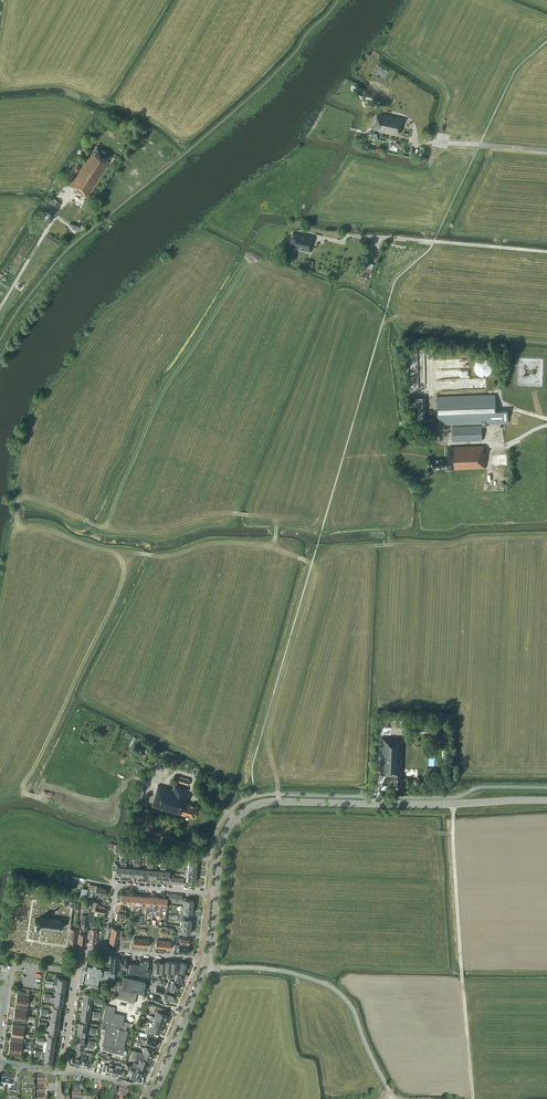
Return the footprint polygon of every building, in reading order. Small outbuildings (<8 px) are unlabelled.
[(398,134),(402,118),(384,114),(384,116),(376,114),(373,126),(381,128),(380,130),(398,134)] [(112,155),(97,146),(92,154),(91,153),(88,159),(87,158),(81,169),(76,166),(67,179),(72,182),(70,186),(75,189),(74,190),(86,197),(108,164),(107,163),(112,155)] [(53,215),(61,203),(53,198),(46,210),(53,215)] [(312,246),(309,246),(310,242),(313,242),(314,236),(302,233),(301,235),(293,233),(289,245),(298,248),(298,249),(310,252),(312,246)] [(361,274),(370,277),(372,270),(363,267),(361,274)] [(492,368),(492,367),(492,366),(492,365),(491,364),(491,363),(490,362),(490,361),(489,361),(488,360),(487,360),(487,359),(486,359),(485,359),(484,359),(483,359),(482,359),(481,359),(480,359),(479,360),(478,360),(477,361),(476,362),(475,363),(475,364),(475,365),(474,366),(474,367),(474,368),(474,369),(475,370),(475,371),(476,372),(476,373),(477,373),(477,374),(478,375),(479,375),(480,375),(480,376),(481,376),(482,376),(483,376),(484,376),(485,376),(486,376),(487,375),(488,375),(489,374),(490,373),(490,372),(491,372),(491,371),(492,370),(492,369),(492,368)] [(487,423),(508,422),(508,410),(496,410),(495,394),(481,395),(437,396),(438,425),(482,423),(482,426),(487,426),(487,423)] [(426,418),(425,397),(413,397),(413,419),(426,418)] [(453,441),(482,440),(482,425),(452,426),(453,441)] [(448,467),(449,469),(485,468),(485,467),(486,467),(486,466),(485,466),(484,452),(483,452),(483,446),(448,447),(448,459),(443,460),(443,459),(432,459),(433,468),(443,467),(448,467)] [(403,769),(404,737),(382,737),(381,774),(386,775),(395,775),(394,785),(401,786),(402,769),(403,769)] [(189,785),(190,781),(177,777),(176,781),(189,785)] [(194,818),(197,806),(186,803),(189,794),(186,793),(188,788),(174,784),(172,789),(158,785),(152,806),(181,815),(181,814),(194,818)] [(145,791),(138,789),(134,803),(140,805),(145,791)] [(105,895),(106,889),(97,887),(97,886),(89,884),(88,889),(96,890),(95,893),(105,895)] [(116,905),(116,908),(122,909),(123,906),(123,903),(127,903),(128,894),(121,894),(120,901),(117,901),(116,905)] [(182,895),(179,894),(178,901),(184,902),(184,906),(193,907),(193,900),(187,900),(188,898),(182,898),(182,895)] [(99,903),(93,901),(94,900),(90,899),(88,907),(89,907),(88,910),(89,910),(89,915),(88,922),(93,922),(94,911),(104,914),(105,907),(98,905),(99,903)] [(193,907),(184,906),(184,910),(181,910),(180,914),(186,914),(186,913),(192,913),(193,907)] [(122,909),(116,908),(115,911),(117,912),(116,918),(124,920),(126,913),(126,910),(122,909)] [(78,943),(86,944),(88,925),(88,922),(89,915),(82,914),(81,925),(84,925),(83,933),(79,933),(78,943)] [(185,919),(186,917),(182,917),(182,916),(177,915),(177,921),(180,921),(182,921),(182,925),(191,926),(192,919),(185,919)] [(63,927),(63,923),(60,920),(40,918),(40,920),(35,919),(35,924),(39,925),(39,927),(41,927),(59,929),(63,927)] [(176,934),(176,936),(179,937),(179,935),(184,935),(184,932),(190,933),(191,926),(182,925),(182,929),(179,929),(179,932),(175,932),(175,934),(176,934)] [(70,933),(69,942),(76,942),(78,929),(70,928),(69,933),(70,933)] [(112,928),(111,935),(119,937),(120,929),(112,928)] [(96,933),(94,933),(94,929),(89,929),(88,932),(89,932),(89,933),(88,933),(87,938),(89,938),(89,941),(95,942),(96,933)] [(111,935),(109,942),(117,944),(118,939),(122,940),(122,938),(121,937),(119,937),(111,935)] [(190,938),(187,938),(187,936),(183,936),(183,937),(177,937),(176,941),(180,941),(180,943),(189,944),(190,938)] [(179,949),(179,951),(178,952),(188,953),(189,946),(175,945),(175,948),(179,949)] [(115,972),(117,972),(118,957),(116,956),(113,956),(111,956),(110,969),(110,971),(115,972)] [(120,962),(119,962),(119,966),(127,967),(127,972),(131,973),(149,977),(150,973),(147,973),(131,971),(129,971),(130,964),(129,963),(129,962),(128,962),(128,958),(123,957),(123,959),(120,959),(120,962)] [(147,965),(149,965),(149,959),(143,959),(143,960),(140,960),(140,964),(130,963),(130,964),(129,971),(131,971),(147,973),(150,973),(150,971),(150,968),(147,968),(147,966),(147,965)] [(181,963),(177,963),(177,970),(178,970),(184,972),(188,964),(181,961),(181,963)] [(87,962),(83,982),(99,986),(100,979),(108,979),(109,976),(115,976),(115,972),(110,971),(110,969),(102,969),(103,966),(87,962)] [(178,971),(174,980),(180,983),(184,973),(178,971)] [(128,1001),(134,1003),(137,991),(143,993),(146,981),(124,976),(122,984),(118,983),(115,997),(128,1000),(128,1001)] [(65,986),(66,979),(58,978),(54,977),(53,981),(53,984),(57,985),(57,984),(65,986)] [(168,983),(166,989),(170,991),(176,993),(180,984),(174,981),(171,980),(170,984),(168,983)] [(173,1001),(176,994),(167,991),(162,989),(157,987),(155,991),(165,995),(164,998),(173,1001)] [(17,994),(16,999),(29,1000),(29,995),(30,993),(29,992),(27,992),(17,991),(17,994)] [(29,1000),(16,999),(16,1003),(15,1006),(27,1008),(28,1005),(29,1000)] [(27,1008),(15,1006),(15,1009),(14,1014),(26,1015),(27,1010),(27,1008)] [(103,1034),(105,1034),(106,1035),(103,1046),(102,1049),(123,1054),(125,1047),(124,1047),(128,1030),(126,1030),(127,1025),(130,1026),(130,1024),(124,1022),(123,1021),(125,1015),(124,1015),(114,1013),(115,1008),(115,1009),(106,1006),(102,1019),(103,1019),(101,1028),(105,1029),(103,1034)] [(156,1013),(154,1016),(154,1017),(165,1021),(167,1014),(160,1012),(161,1008),(155,1006),(153,1012),(156,1013)] [(26,1015),(14,1014),(13,1018),(13,1021),(25,1023),(26,1020),(26,1015)] [(154,1017),(154,1016),(151,1015),(150,1018),(153,1019),(152,1023),(162,1027),(165,1021),(154,1017)] [(162,1027),(152,1023),(151,1026),(147,1025),(145,1031),(151,1034),(153,1030),(160,1033),(162,1027)] [(12,1026),(12,1031),(24,1033),(25,1028),(25,1025),(13,1024),(12,1026)] [(24,1033),(12,1031),(11,1036),(11,1039),(23,1041),(23,1037),(24,1033)] [(142,1043),(145,1045),(145,1043),(155,1047),(157,1041),(148,1037),(146,1040),(143,1039),(142,1043)] [(23,1041),(11,1039),(10,1042),(9,1046),(22,1048),(22,1043),(23,1041)] [(145,1045),(142,1043),(141,1044),(141,1043),(136,1042),(135,1045),(139,1046),(139,1047),(143,1049),(142,1053),(151,1056),(153,1050),(144,1046),(145,1045)] [(22,1048),(9,1046),(9,1051),(8,1054),(21,1056),(21,1053),(22,1048)] [(134,1049),(134,1050),(132,1056),(135,1057),(135,1058),(140,1060),(138,1064),(134,1062),(132,1066),(137,1068),(137,1066),(146,1069),(151,1056),(142,1053),(138,1051),(134,1049)] [(73,1056),(71,1063),(79,1065),(80,1058),(79,1058),(80,1055),(81,1052),(75,1051),(74,1054),(74,1056),(73,1056)] [(86,1060),(87,1057),(82,1055),(81,1058),(80,1058),(79,1065),(86,1067),(87,1060),(86,1060)] [(112,1074),(114,1067),(113,1067),(113,1064),(110,1063),(109,1066),(107,1065),(105,1072),(112,1074)] [(122,1066),(121,1066),(116,1065),(115,1067),(114,1067),(112,1074),(120,1075),(121,1069),(122,1066)] [(131,1077),(136,1079),(141,1081),(145,1072),(140,1070),(139,1071),(138,1070),(136,1069),(137,1068),(131,1066),(129,1070),(133,1072),(131,1077)] [(8,1086),(9,1074),(6,1074),(3,1074),(2,1079),(0,1079),(0,1088),(3,1088),(4,1085),(8,1086)] [(9,1074),(8,1086),(12,1086),(11,1092),(17,1092),(18,1084),(14,1083),(15,1076),(13,1075),(9,1074)] [(114,1085),(112,1091),(111,1093),(117,1096),(118,1094),(125,1097),(128,1091),(120,1087),(118,1086),(117,1087),(114,1085)] [(72,1096),(80,1097),(80,1093),(84,1093),(84,1090),(80,1090),(80,1086),(72,1086),(72,1096)]
